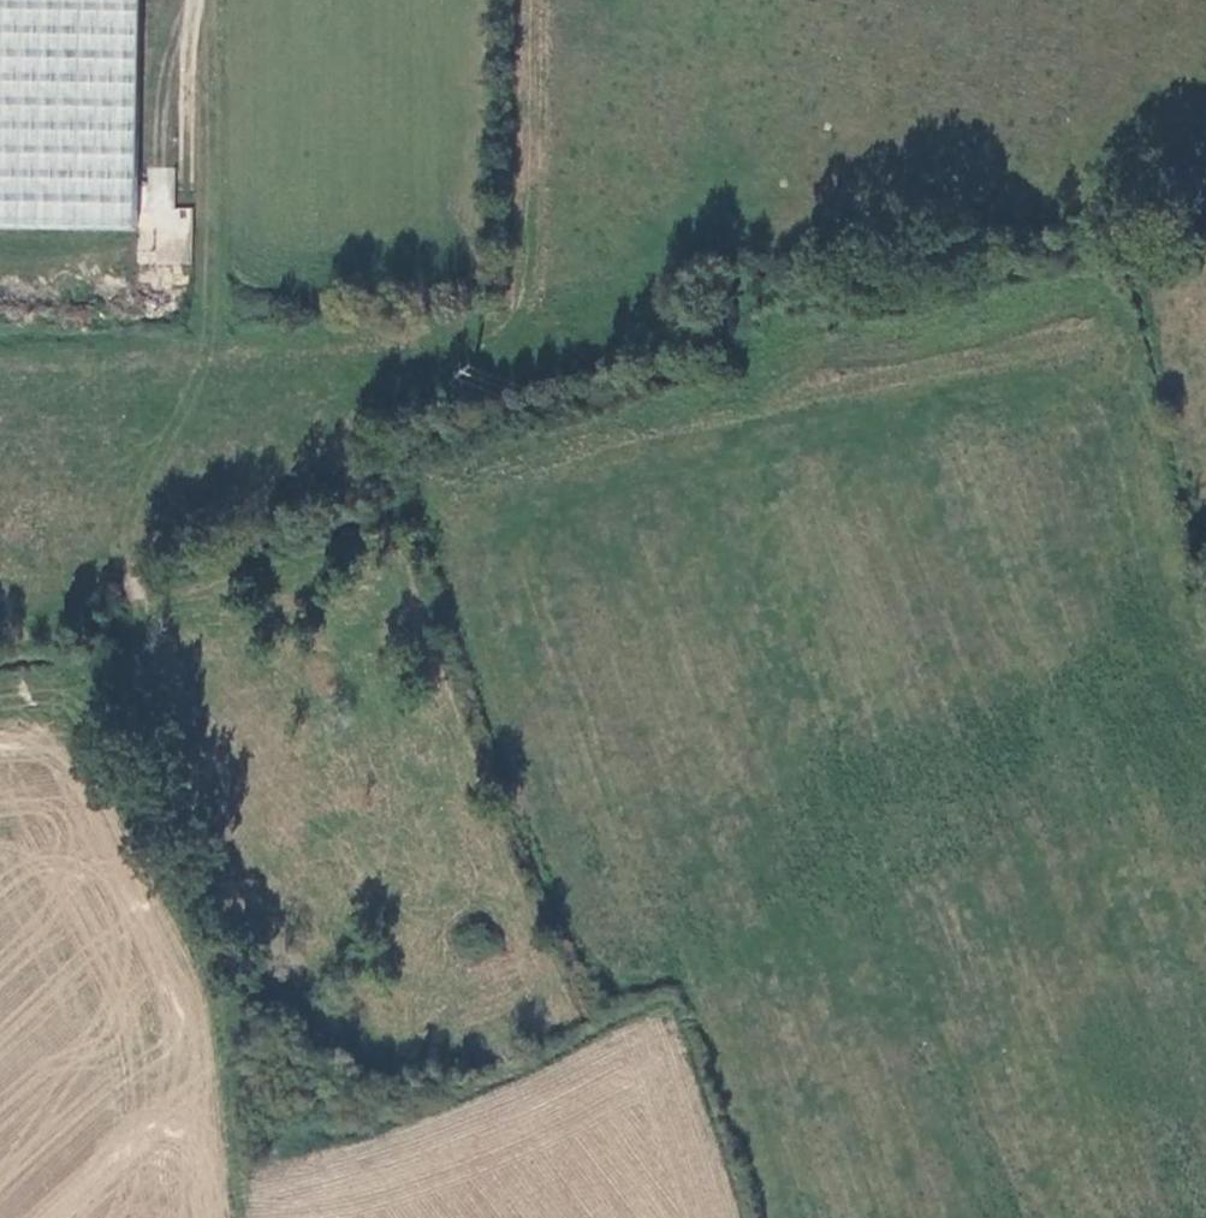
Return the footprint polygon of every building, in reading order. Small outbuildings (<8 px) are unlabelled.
[(138,234),(143,0),(0,0),(0,231),(138,234)]
